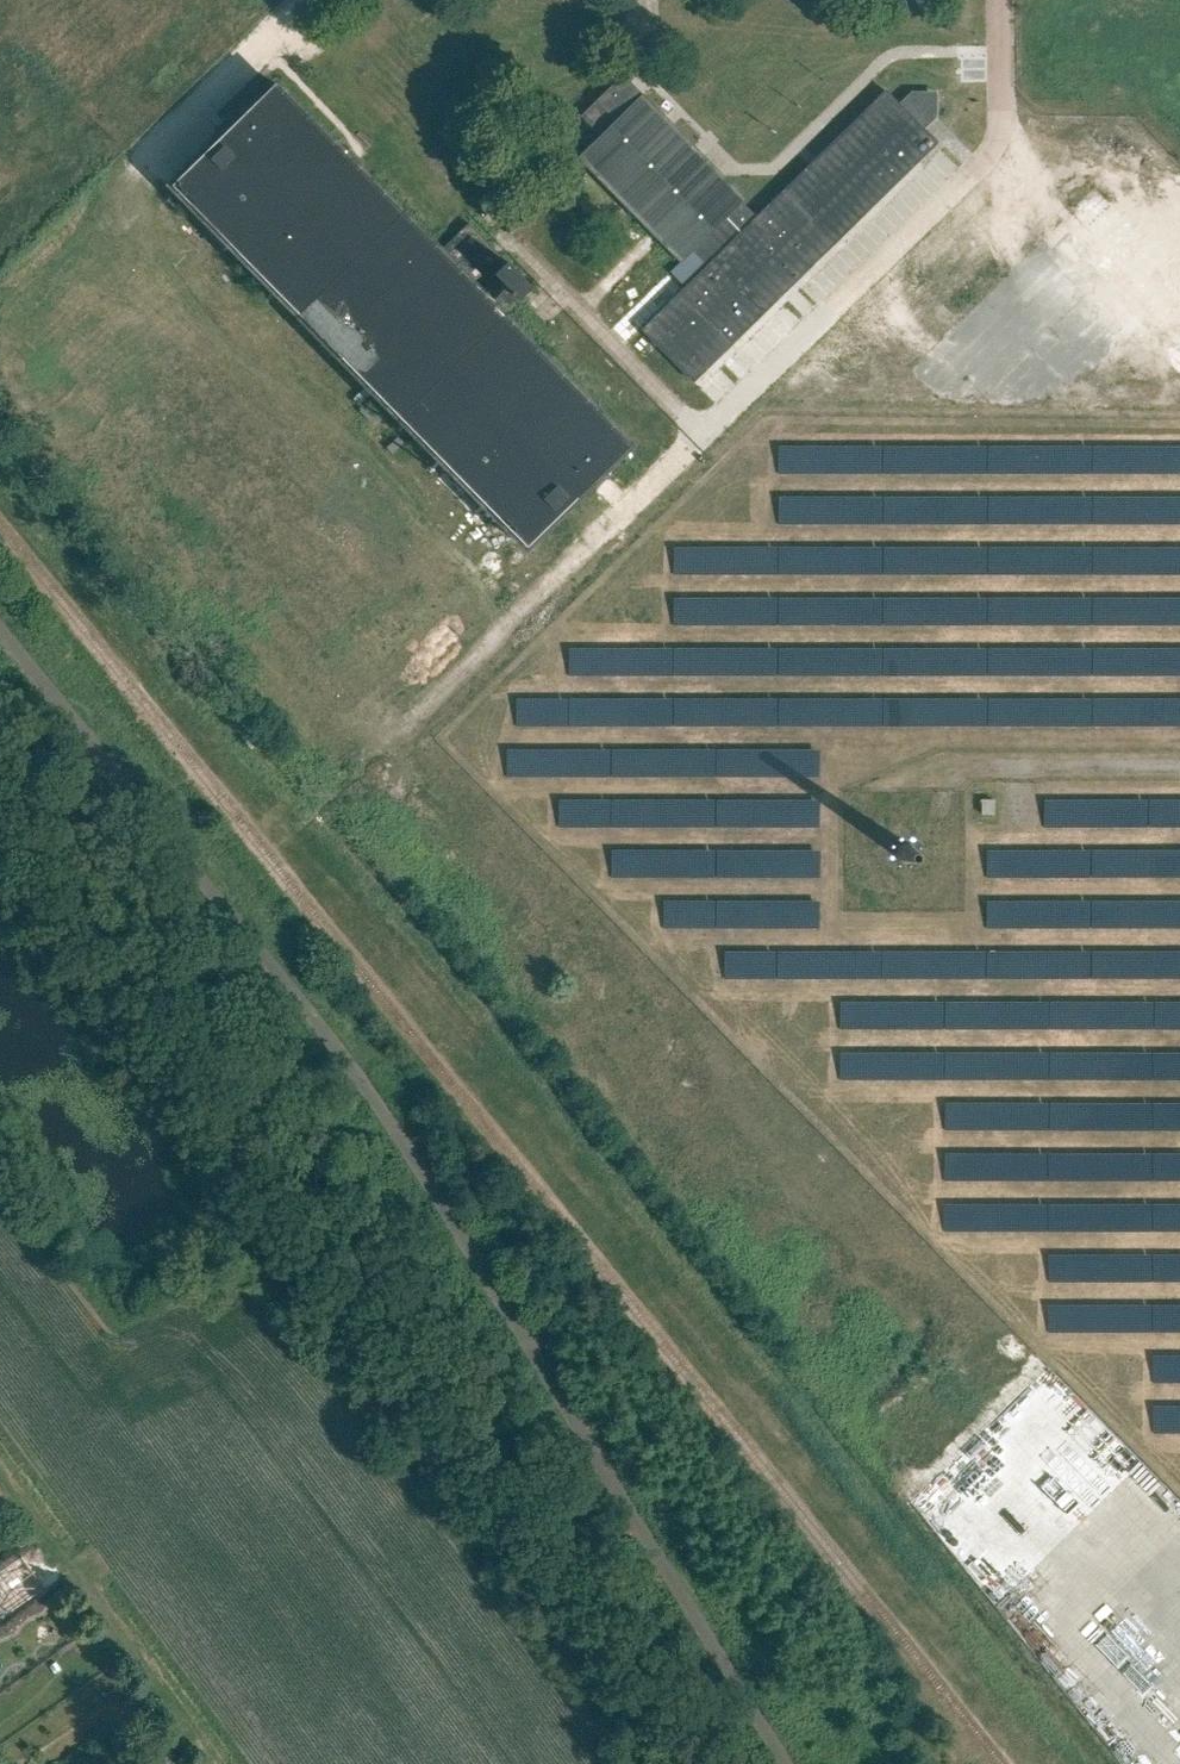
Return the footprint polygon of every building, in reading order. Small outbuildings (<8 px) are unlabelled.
[(933,110),(933,95),(912,95),(900,106),(886,92),(757,219),(741,204),(744,200),(642,97),(622,76),(595,103),(581,118),(601,138),(579,159),(580,160),(681,263),(695,249),(711,265),(644,331),(694,381),(935,143),(917,124),(913,128),(907,122),(911,118),(909,115),(914,110),(933,110)] [(604,473),(630,446),(561,375),(566,370),(553,357),(548,363),(502,316),(518,300),(520,301),(532,289),(506,263),(468,225),(440,253),(356,168),(362,162),(349,148),(343,154),(274,84),(249,109),(243,104),(229,118),(234,124),(170,186),(527,548),(591,485),(596,491),(609,478),(604,473)] [(798,460),(800,460),(800,448),(772,449),(772,473),(798,472),(798,460)] [(504,750),(504,773),(582,773),(582,750),(504,750)] [(982,851),(983,876),(1029,876),(1029,860),(1045,860),(1045,851),(982,851)] [(695,923),(695,925),(756,925),(757,904),(688,904),(688,923),(695,923)]
